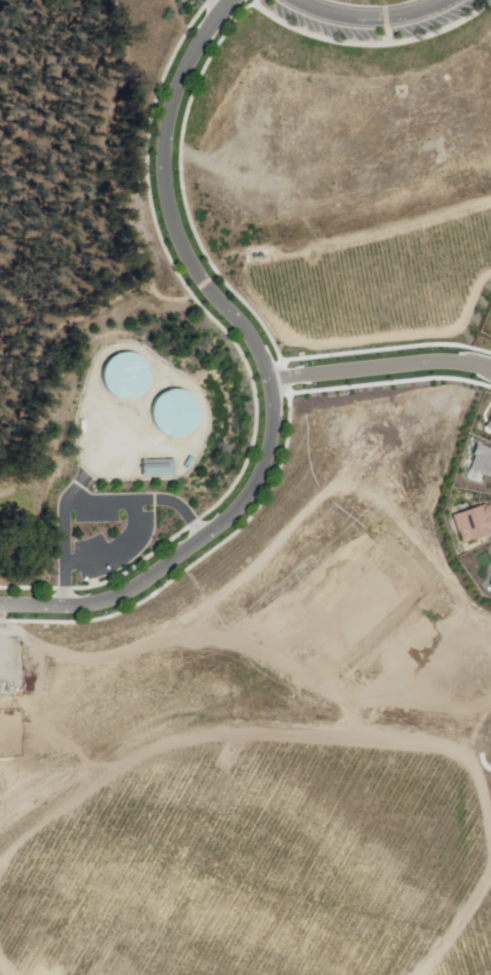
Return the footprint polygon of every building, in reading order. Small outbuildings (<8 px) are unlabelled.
[(143,355),(104,355),(104,399),(143,399),(143,355)] [(150,400),(164,439),(197,428),(183,389),(150,400)] [(467,468),(490,476),(490,449),(474,444),(467,468)] [(142,462),(176,461),(176,477),(143,477),(142,462)] [(449,514),(490,500),(490,529),(457,540),(449,514)]
